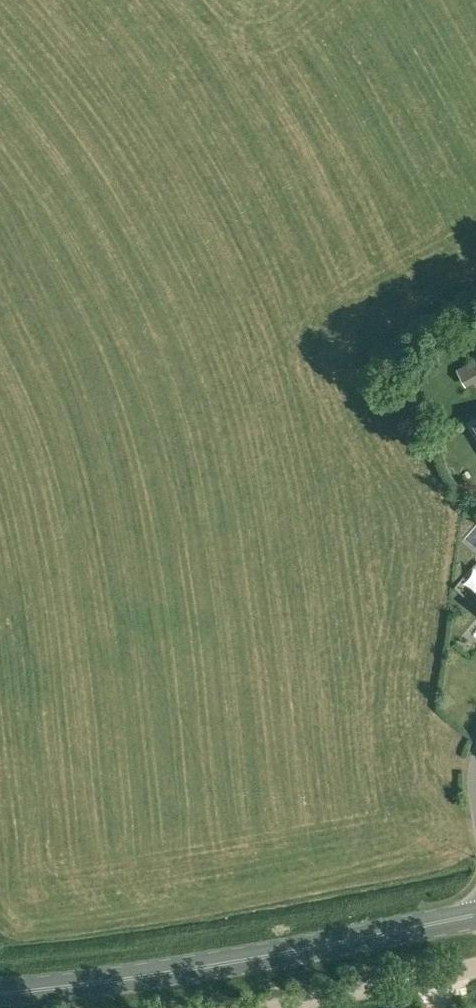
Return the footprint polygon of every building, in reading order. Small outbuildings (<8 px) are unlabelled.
[(475,378),(475,359),(458,369),(466,384),(475,378)] [(463,586),(475,598),(475,596),(475,573),(463,586)]
